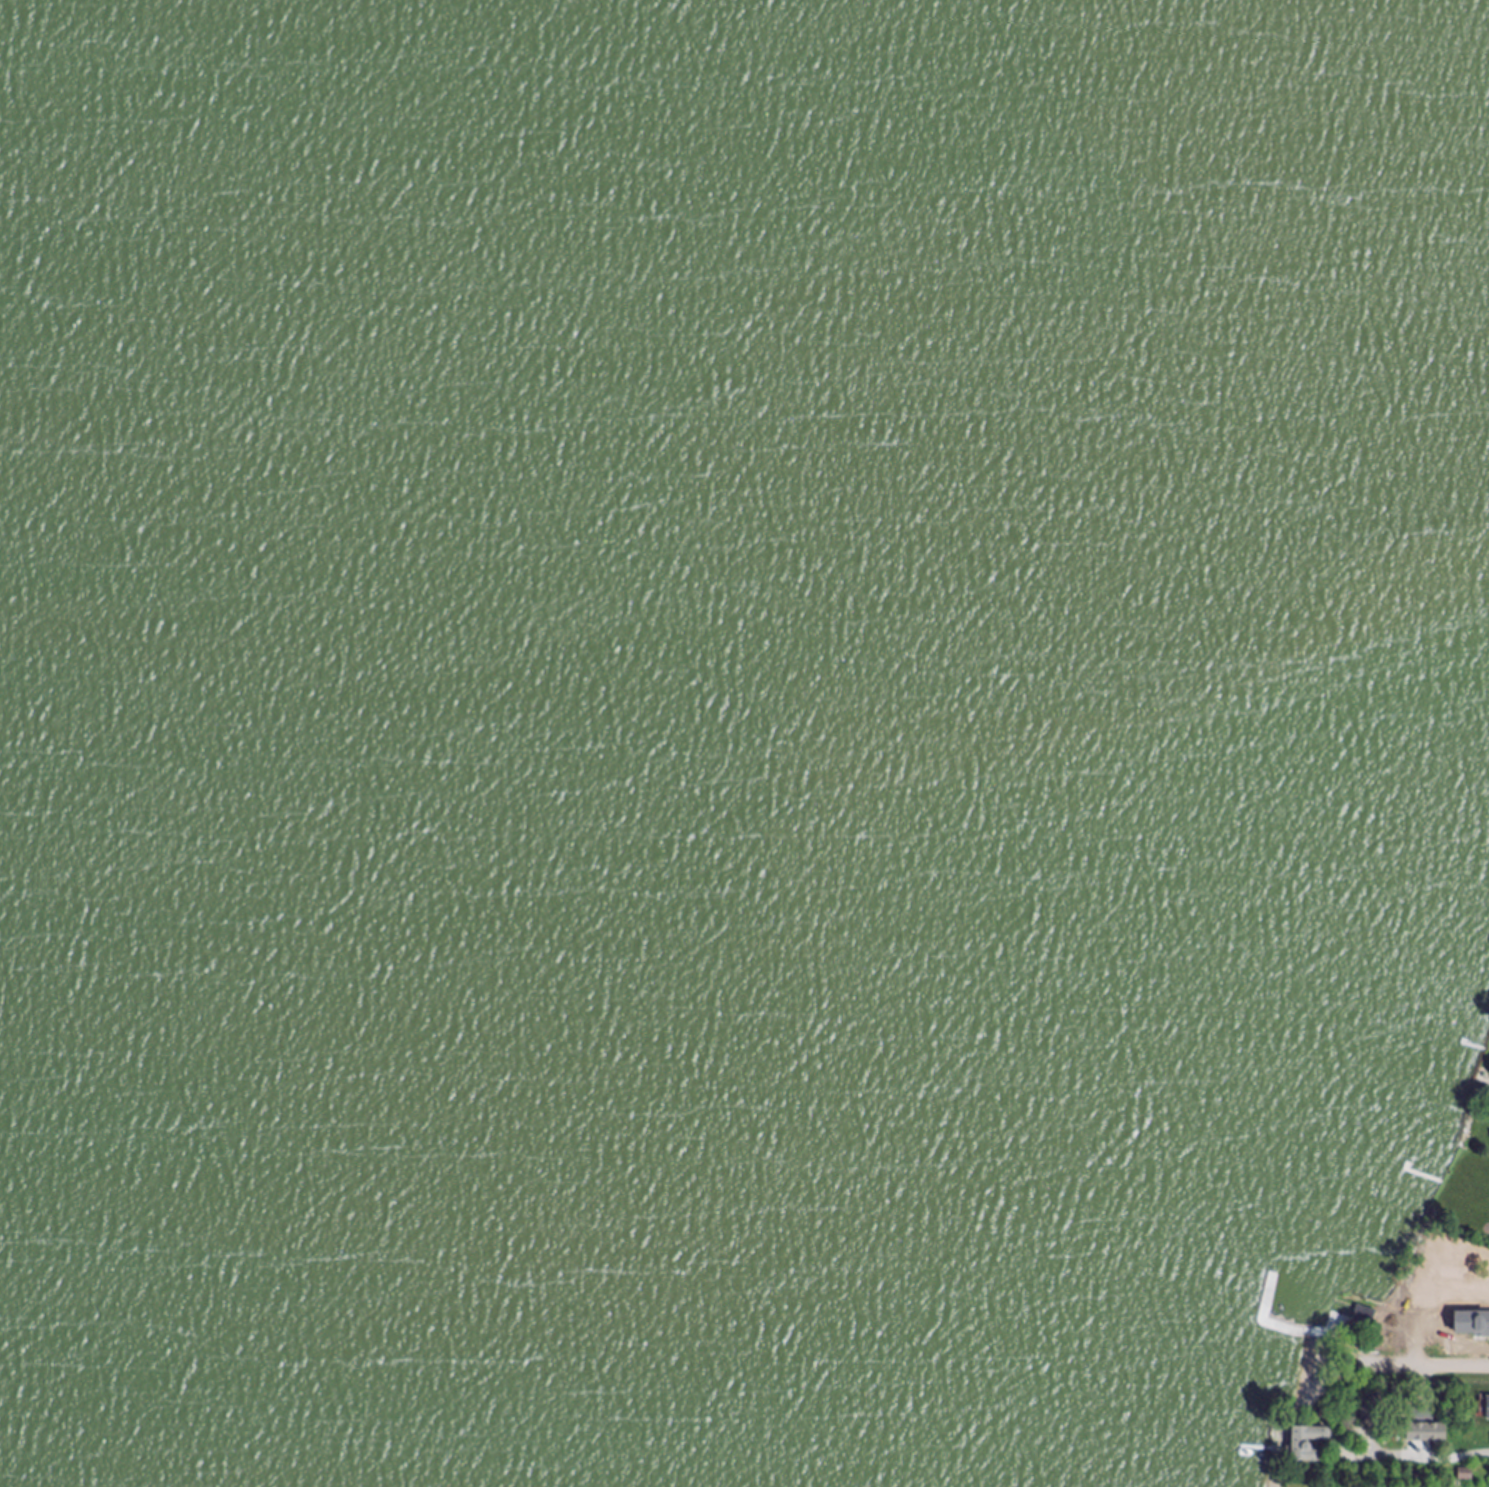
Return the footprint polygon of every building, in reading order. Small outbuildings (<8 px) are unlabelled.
[(1373,1327),(1354,1321),(1359,1306),(1378,1312),(1373,1327)] [(1426,1330),(1415,1330),(1415,1312),(1426,1312),(1426,1330)] [(1464,1313),(1488,1313),(1488,1335),(1464,1336),(1464,1313)] [(1382,1423),(1363,1423),(1364,1395),(1382,1395),(1382,1423)] [(1435,1425),(1413,1424),(1413,1406),(1436,1407),(1435,1425)] [(1292,1462),(1293,1425),(1329,1426),(1332,1428),(1332,1434),(1332,1439),(1328,1441),(1315,1441),(1315,1445),(1321,1445),(1321,1462),(1292,1462)] [(1436,1442),(1412,1441),(1412,1427),(1436,1427),(1436,1442)] [(1459,1482),(1459,1470),(1474,1470),(1474,1482),(1459,1482)]
